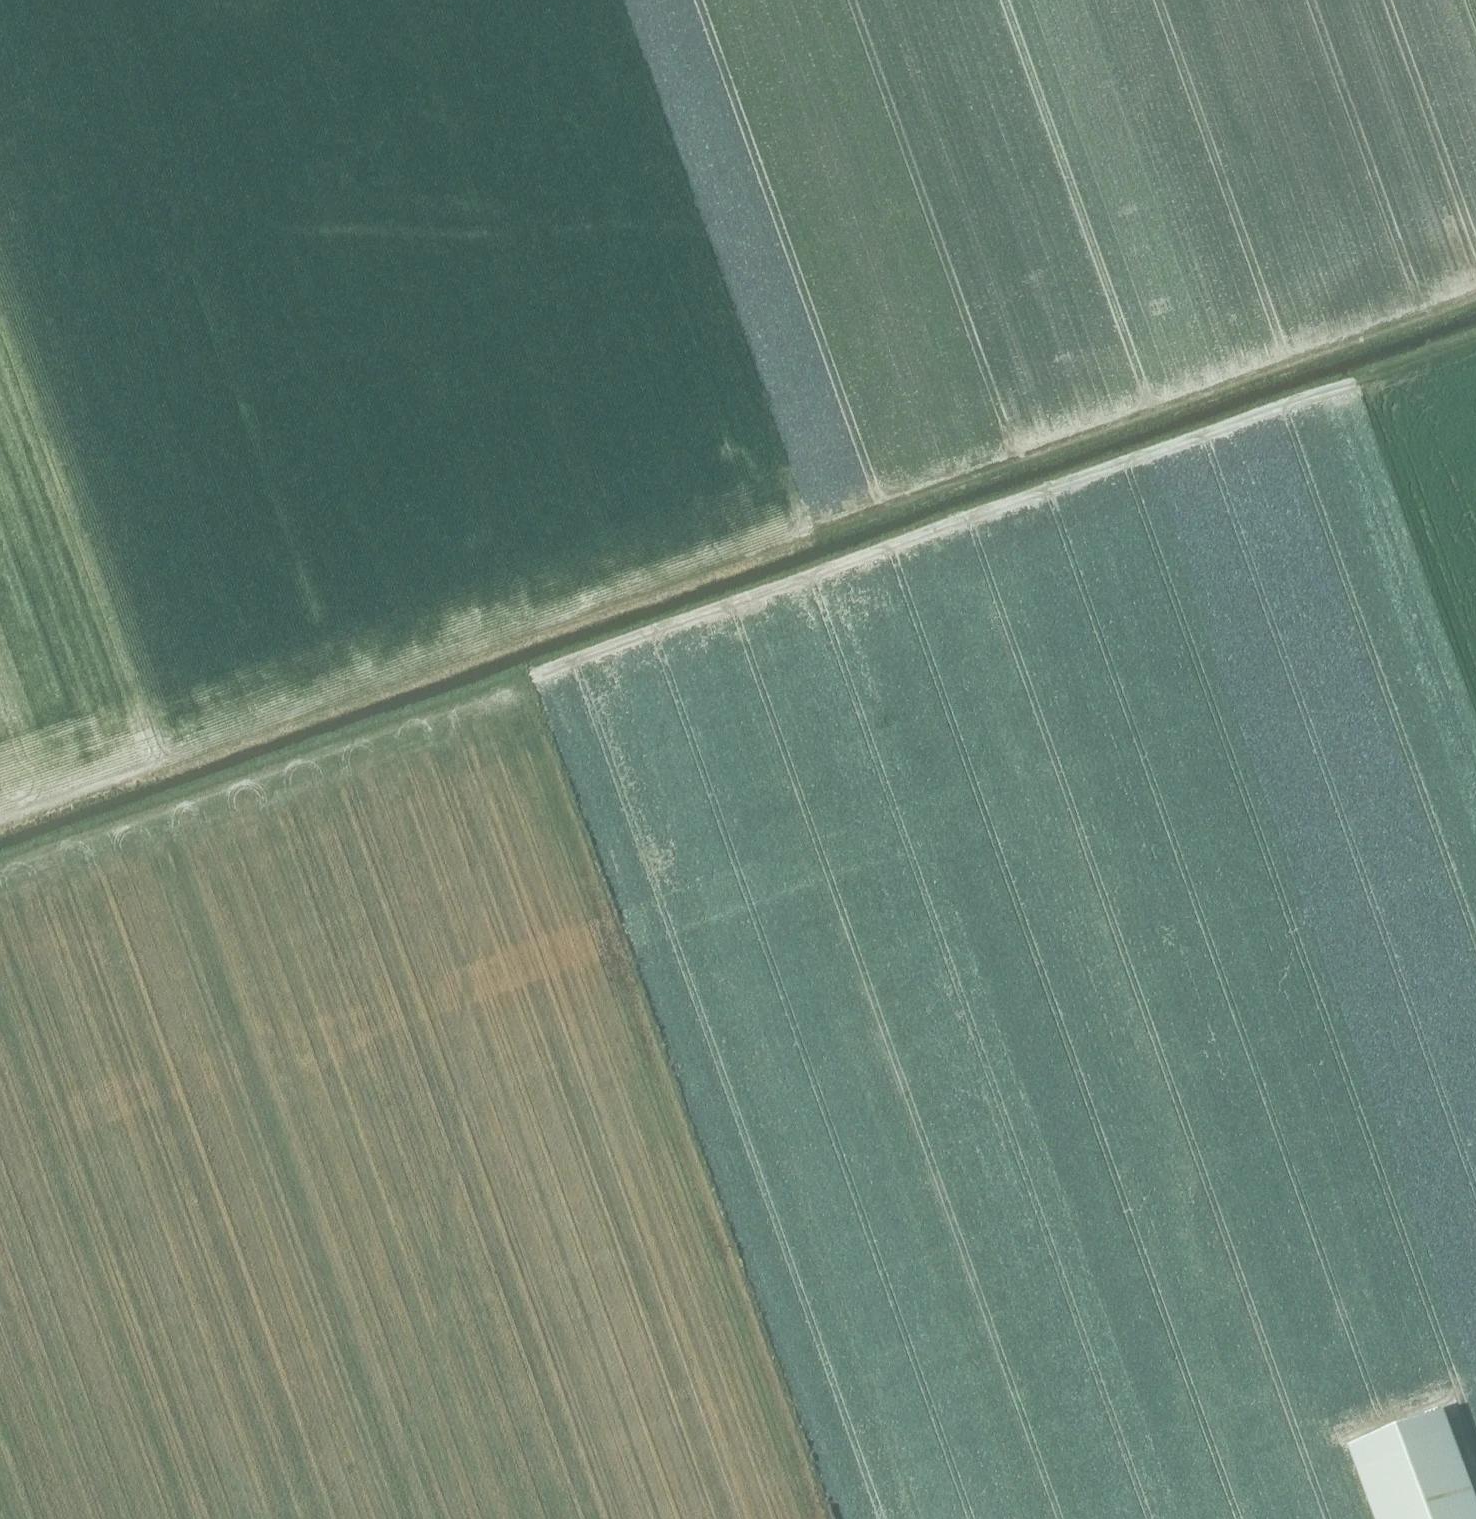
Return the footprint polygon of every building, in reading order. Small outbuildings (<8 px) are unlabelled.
[(1348,1451),(1373,1518),(1475,1518),(1475,1506),(1471,1492),(1443,1416),(1348,1451)]
